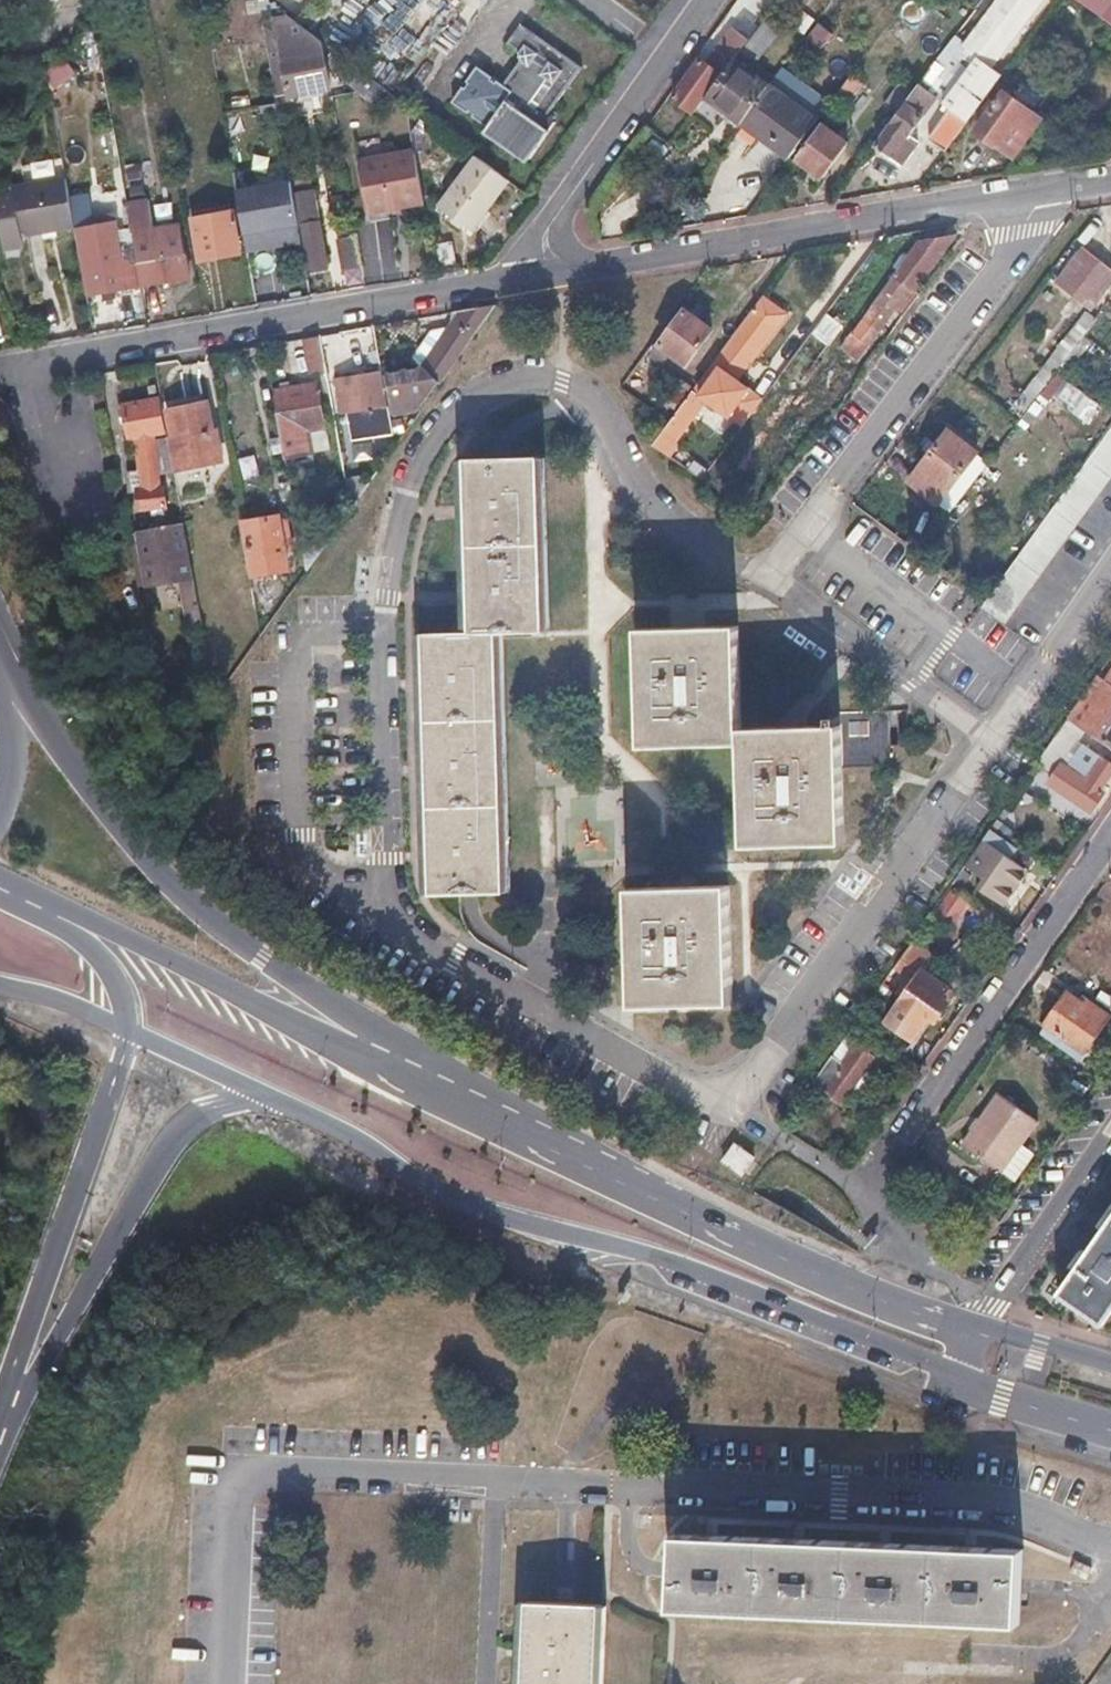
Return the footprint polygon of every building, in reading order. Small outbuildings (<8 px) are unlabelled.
[(297,11),(304,0),(282,0),(297,11)] [(962,46),(953,39),(913,93),(905,104),(907,106),(876,147),(890,157),(902,165),(918,143),(910,137),(939,99),(934,95),(947,78),(941,74),(947,66),(958,74),(965,65),(970,69),(944,103),(940,113),(945,116),(927,141),(944,153),(1001,77),(990,69),(1042,0),(996,0),(962,46)] [(1110,28),(1110,27),(1110,0),(1072,0),(1110,28)] [(284,12),(275,14),(283,46),(303,42),(304,47),(311,46),(312,53),(323,51),(322,40),(295,21),(295,20),(284,12)] [(519,48),(519,58),(502,81),(482,65),(457,99),(490,123),(508,98),(516,104),(517,114),(511,123),(530,137),(583,67),(521,20),(507,40),(519,48)] [(708,67),(702,62),(673,100),(688,110),(716,73),(720,76),(731,61),(748,39),(736,30),(722,49),(708,67)] [(266,39),(256,40),(260,62),(270,60),(266,39)] [(221,47),(224,64),(227,80),(262,74),(260,62),(256,40),(221,47)] [(303,42),(283,46),(286,57),(305,54),(304,47),(303,42)] [(221,47),(212,48),(215,65),(224,64),(221,47)] [(286,57),(282,58),(285,76),(327,68),(323,51),(312,53),(305,54),(286,57)] [(731,61),(720,76),(703,100),(721,113),(739,127),(768,88),(731,61)] [(224,64),(215,65),(218,82),(227,80),(224,64)] [(358,67),(350,78),(376,97),(384,86),(358,67)] [(859,81),(850,74),(833,97),(842,103),(859,81)] [(913,93),(900,83),(883,104),(897,114),(905,104),(913,93)] [(815,122),(768,88),(739,127),(763,144),(786,161),(815,122)] [(1035,122),(1001,96),(974,132),(991,145),(1008,158),(1035,122)] [(849,142),(821,121),(795,157),(809,167),(823,177),(849,142)] [(411,148),(357,158),(366,210),(422,200),(411,148)] [(507,178),(475,154),(438,203),(471,227),(507,178)] [(65,175),(9,183),(18,230),(73,221),(72,214),(65,175)] [(297,243),(284,179),(230,190),(243,254),(297,243)] [(140,196),(125,198),(129,220),(143,217),(140,196)] [(317,204),(304,206),(307,223),(320,221),(317,204)] [(76,237),(79,237),(89,293),(102,290),(113,288),(131,285),(121,230),(96,234),(92,211),(72,214),(73,221),(76,237)] [(232,212),(193,219),(200,261),(240,255),(232,212)] [(307,223),(303,224),(310,270),(327,267),(326,261),(325,255),(320,221),(307,223)] [(137,263),(139,262),(143,284),(189,276),(185,252),(159,257),(153,226),(131,230),(137,263)] [(357,235),(340,238),(345,264),(362,260),(357,235)] [(937,239),(917,242),(878,295),(881,296),(849,340),(863,350),(895,307),(904,314),(921,292),(918,290),(959,236),(937,239)] [(1081,251),(1057,282),(1091,308),(1110,282),(1110,273),(1098,263),(1081,251)] [(113,288),(102,290),(103,298),(115,295),(113,288)] [(702,403),(725,421),(739,430),(763,398),(739,380),(768,342),(789,312),(764,294),(659,436),(671,445),(702,403)] [(208,302),(200,303),(202,314),(210,313),(208,302)] [(493,304),(452,311),(454,325),(470,336),(493,304)] [(695,318),(680,306),(646,354),(659,364),(667,353),(684,365),(711,329),(695,318)] [(1098,321),(1079,307),(1049,346),(1068,360),(1098,321)] [(831,321),(824,316),(783,371),(799,382),(837,331),(835,330),(838,326),(831,321)] [(470,336),(454,325),(434,351),(437,365),(440,379),(470,336)] [(318,337),(302,341),(308,370),(324,367),(318,337)] [(341,343),(323,346),(330,380),(336,379),(347,377),(341,343)] [(437,365),(388,373),(394,403),(409,400),(416,399),(424,398),(440,379),(437,365)] [(347,377),(336,379),(342,412),(345,411),(368,408),(386,405),(380,372),(347,377)] [(690,389),(676,379),(658,402),(672,413),(690,389)] [(316,381),(272,389),(276,407),(298,402),(303,429),(307,428),(324,425),(316,381)] [(116,415),(124,413),(128,436),(167,430),(161,397),(114,406),(116,415)] [(416,399),(409,400),(411,410),(418,409),(416,399)] [(298,402),(276,407),(285,453),(311,448),(307,428),(303,429),(298,402)] [(207,403),(167,411),(174,454),(171,455),(174,472),(201,467),(199,456),(221,452),(217,431),(212,431),(207,403)] [(368,408),(345,411),(351,438),(373,435),(368,408)] [(985,605),(982,609),(998,621),(1008,628),(1110,483),(1110,430),(985,605)] [(961,443),(946,432),(907,482),(937,506),(942,500),(953,509),(986,467),(974,458),(976,455),(961,443)] [(156,435),(138,437),(143,477),(161,475),(156,435)] [(446,637),(423,638),(428,909),(515,908),(511,636),(554,635),(551,462),(465,463),(469,637),(446,637)] [(161,475),(143,477),(145,490),(139,491),(141,510),(151,509),(164,507),(168,507),(165,487),(163,488),(161,475)] [(164,507),(151,509),(152,515),(164,514),(164,507)] [(279,514),(243,520),(253,574),(289,567),(285,549),(283,535),(279,514)] [(184,526),(138,534),(144,569),(146,569),(190,562),(184,526)] [(289,534),(283,535),(285,549),(292,548),(289,534)] [(923,548),(914,542),(909,549),(918,556),(923,548)] [(190,562),(146,569),(149,588),(181,583),(179,573),(192,571),(190,562)] [(179,573),(181,583),(182,593),(184,592),(195,590),(192,571),(179,573)] [(195,590),(184,592),(187,607),(198,605),(195,590)] [(198,605),(187,607),(191,631),(202,629),(198,605)] [(742,608),(631,610),(633,740),(732,739),(732,853),(842,853),(842,724),(743,725),(742,608)] [(1065,720),(1080,730),(1092,739),(1107,717),(1110,719),(1110,654),(1065,720)] [(1080,730),(1065,720),(1036,762),(1050,772),(1080,730)] [(1048,784),(1088,811),(1095,801),(1101,792),(1097,789),(1110,768),(1110,764),(1087,748),(1077,763),(1070,759),(1064,767),(1061,764),(1048,784)] [(1014,846),(989,829),(957,877),(969,885),(1004,910),(1014,896),(1025,881),(1010,871),(1014,866),(997,855),(1014,846)] [(962,895),(969,900),(998,919),(1004,910),(969,885),(962,895)] [(729,888),(619,890),(620,1007),(730,1005),(729,888)] [(967,903),(951,892),(933,917),(950,929),(964,910),(980,922),(986,913),(969,902),(968,904),(967,903)] [(894,968),(909,978),(900,990),(906,995),(902,1001),(886,1023),(910,1040),(925,1017),(935,1024),(941,1014),(947,1005),(941,1001),(947,993),(922,975),(933,960),(910,944),(894,968)] [(1075,1000),(1065,994),(1038,1032),(1059,1046),(1064,1039),(1083,1053),(1109,1015),(1089,1000),(1084,1007),(1075,1000)] [(872,1060),(844,1041),(813,1085),(842,1105),(857,1083),(872,1060)] [(1037,1123),(998,1095),(980,1121),(962,1147),(1000,1175),(1037,1123)] [(733,1145),(721,1163),(742,1177),(754,1159),(733,1145)] [(1060,1296),(1101,1325),(1110,1311),(1110,1223),(1060,1296)] [(712,1535),(672,1534),(670,1576),(669,1606),(1016,1620),(1017,1589),(1019,1548),(971,1546),(885,1543),(799,1539),(712,1535)] [(1092,1567),(1076,1561),(1071,1573),(1087,1579),(1092,1567)] [(594,1605),(523,1601),(520,1683),(592,1683),(594,1605)]
